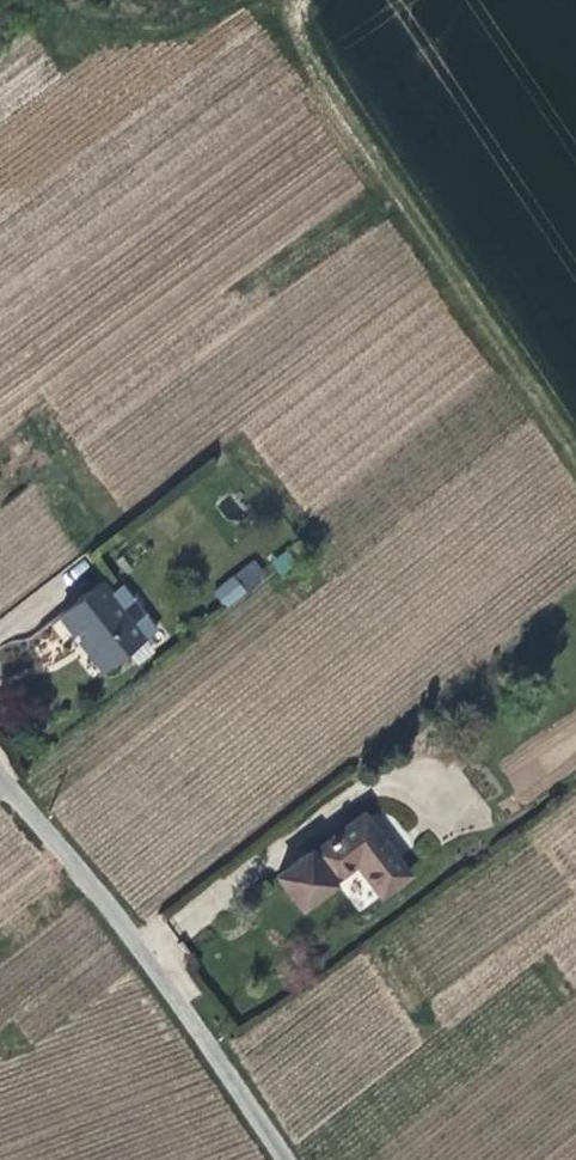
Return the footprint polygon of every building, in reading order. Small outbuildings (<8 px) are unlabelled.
[(251,557),(213,594),(229,610),(267,574),(251,557)] [(81,640),(89,649),(124,619),(94,584),(55,616),(78,643),(81,640)] [(99,661),(136,633),(124,619),(89,649),(99,661)] [(103,666),(139,637),(136,633),(99,661),(103,666)] [(357,897),(385,877),(342,815),(290,851),(312,881),(334,865),(357,897)]
